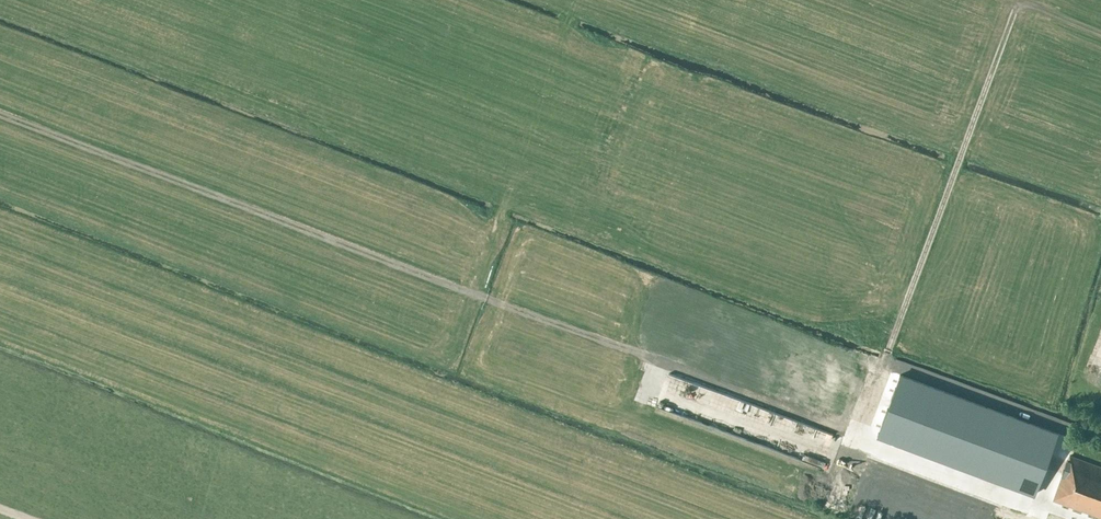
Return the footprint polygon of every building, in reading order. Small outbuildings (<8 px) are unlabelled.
[(1035,493),(1057,433),(899,374),(877,434),(1035,493)] [(1069,455),(1053,499),(1100,517),(1100,467),(1069,455)]
